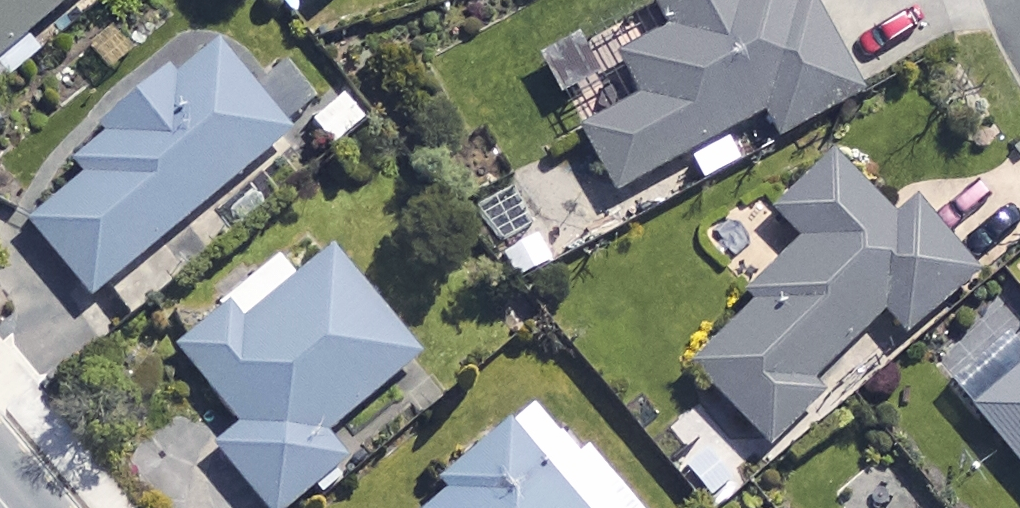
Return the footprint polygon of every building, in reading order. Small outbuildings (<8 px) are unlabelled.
[(86,0),(0,0),(0,70),(86,0)] [(658,5),(672,32),(617,61),(640,104),(580,136),(613,198),(763,118),(775,141),(852,100),(799,0),(668,0),(658,5)] [(286,138),(207,45),(64,165),(79,183),(26,227),(90,303),(286,138)] [(607,227),(555,150),(509,181),(539,225),(499,252),(521,285),(607,227)] [(894,227),(829,160),(770,216),(800,247),(740,304),(747,311),(688,367),(767,450),(820,400),(809,388),(882,319),(903,342),(973,275),(911,211),(894,227)] [(330,255),(288,291),(272,271),(175,353),(241,430),(212,454),(257,507),(292,507),(344,464),(324,439),(418,359),(330,255)] [(1005,299),(930,361),(1019,472),(1019,317),(1005,299)] [(721,432),(671,472),(700,507),(708,507),(753,472),(721,432)] [(555,485),(510,433),(421,507),(629,507),(587,458),(555,485)]
